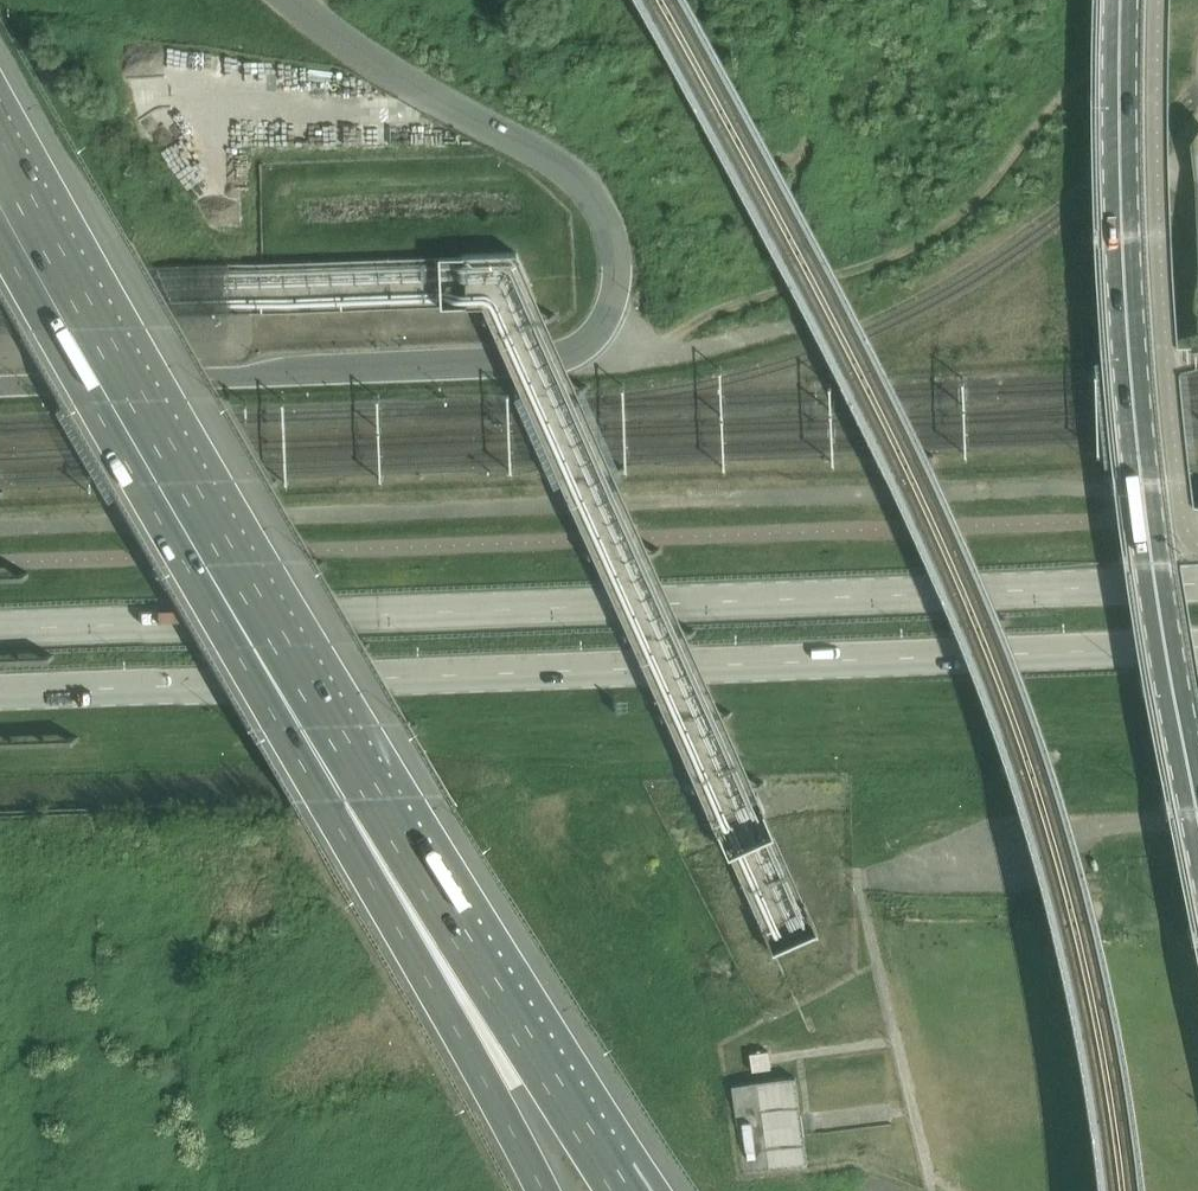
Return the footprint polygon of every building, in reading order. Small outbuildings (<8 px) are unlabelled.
[(484,319),(484,323),(554,320),(554,315),(484,319)] [(513,390),(514,395),(584,392),(584,387),(513,390)] [(550,474),(551,478),(621,475),(621,470),(550,474)] [(590,555),(591,560),(661,556),(661,552),(590,555)] [(624,635),(625,640),(695,637),(694,632),(624,635)] [(661,716),(661,721),(731,718),(731,713),(661,716)] [(690,786),(691,791),(761,787),(760,783),(690,786)] [(752,1073),(771,1070),(770,1061),(768,1052),(750,1054),(752,1073)] [(802,1127),(795,1079),(732,1087),(738,1131),(744,1175),(807,1166),(802,1127)]
